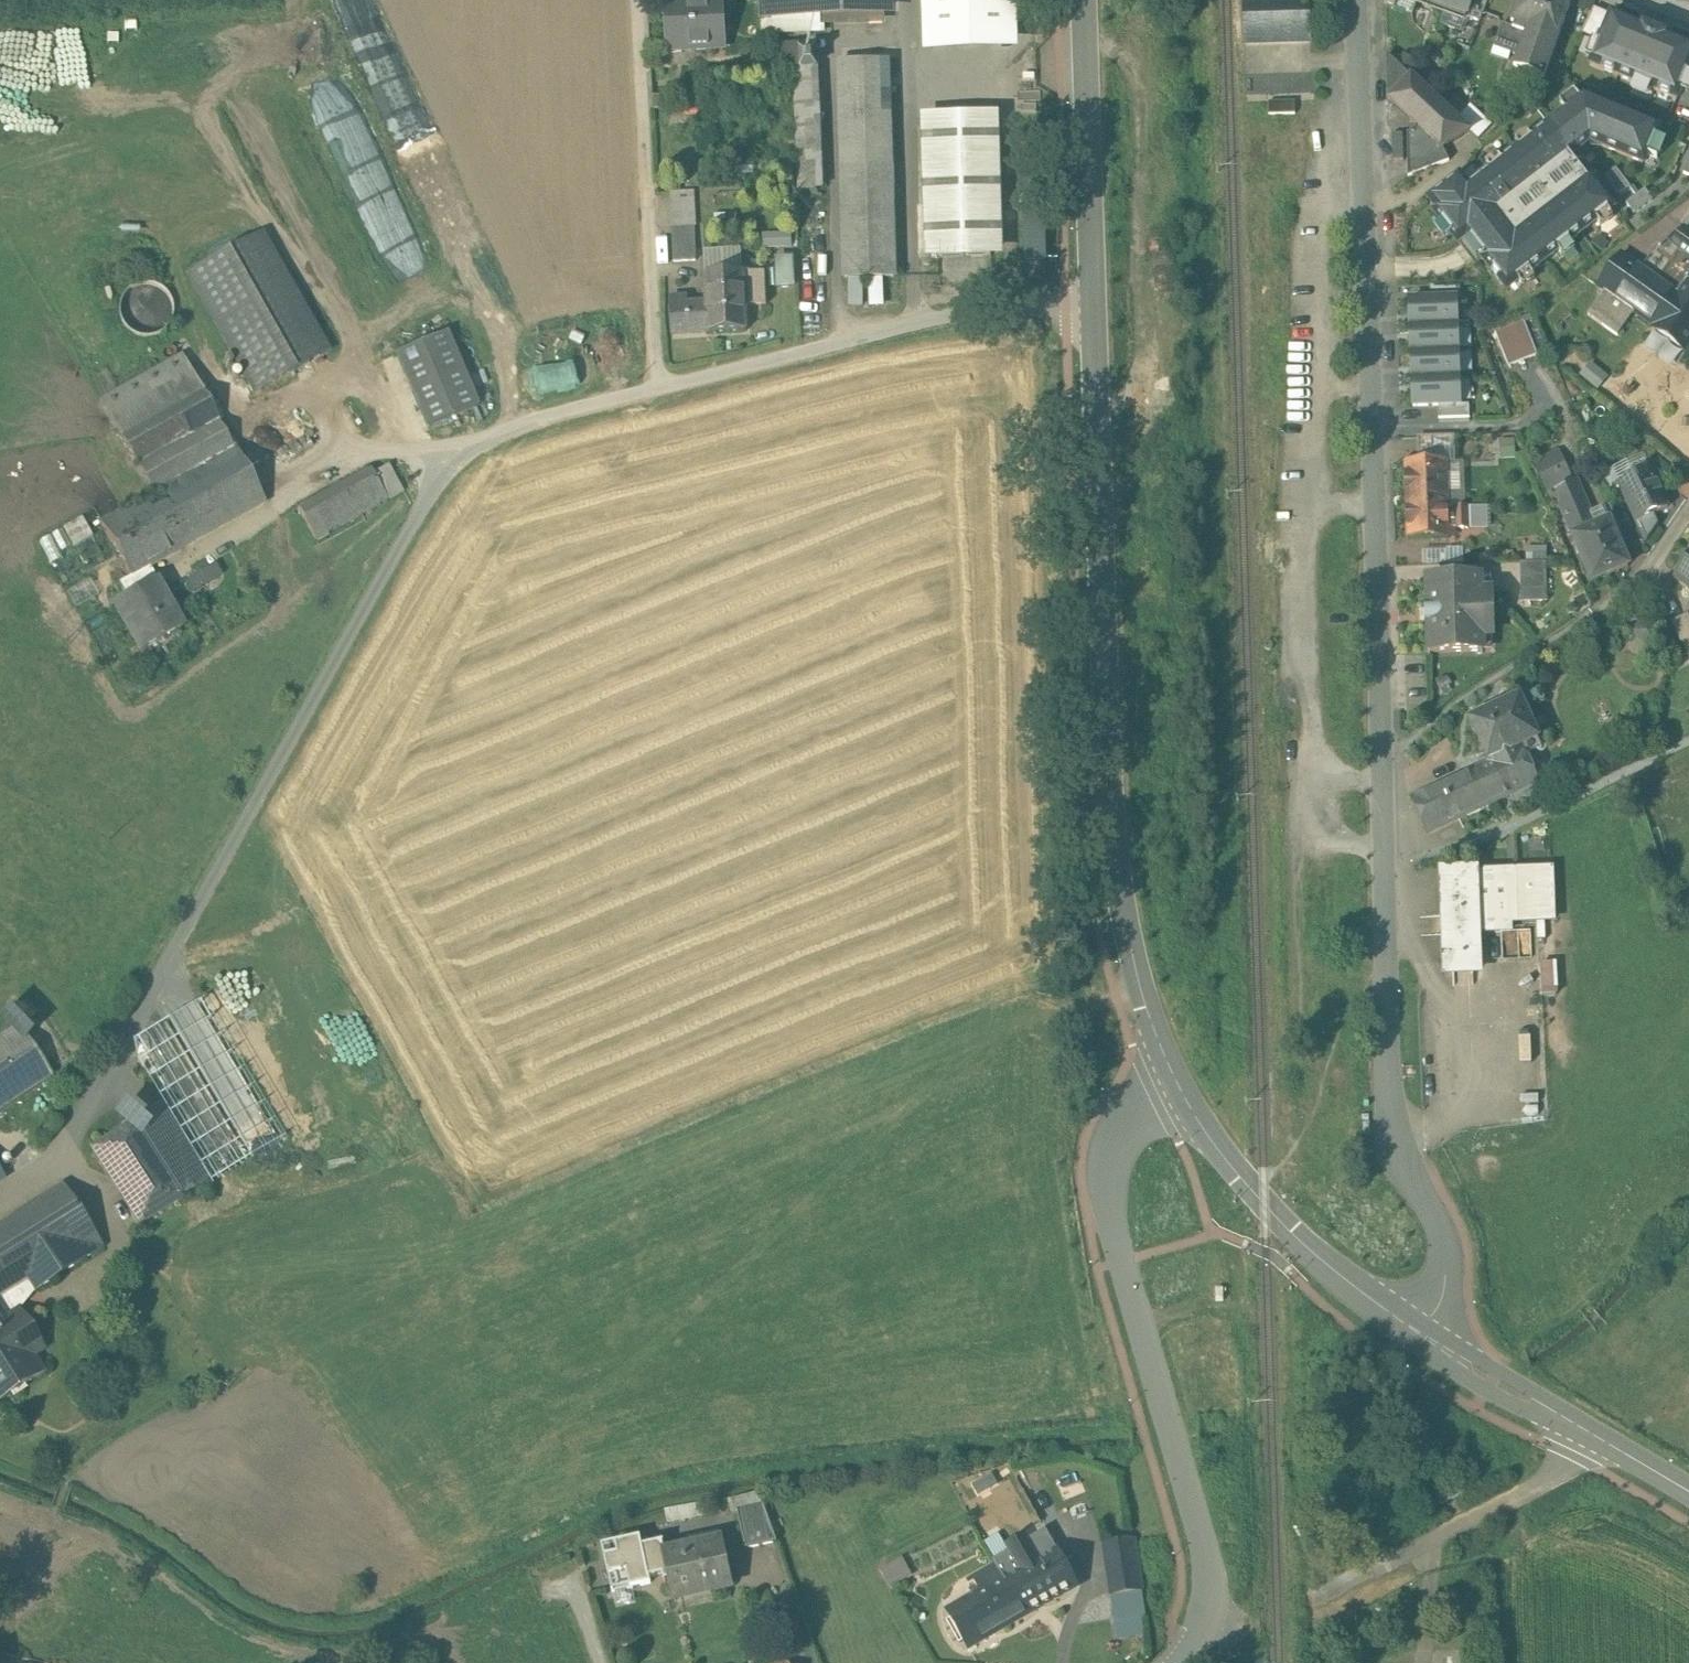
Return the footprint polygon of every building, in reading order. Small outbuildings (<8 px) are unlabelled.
[(666,8),(668,43),(691,42),(691,49),(724,48),(724,46),(718,46),(717,27),(723,27),(722,0),(704,0),(705,6),(666,8)] [(760,30),(825,29),(824,13),(886,12),(886,0),(759,0),(760,30)] [(1021,0),(929,0),(930,50),(1022,48),(1021,0)] [(1244,43),(1310,41),(1309,0),(1243,0),(1244,43)] [(1394,6),(1411,13),(1416,0),(1396,0),(1394,6)] [(1435,4),(1449,9),(1467,16),(1473,0),(1437,0),(1435,4)] [(1566,0),(1520,0),(1512,22),(1515,23),(1527,28),(1529,28),(1557,38),(1570,2),(1566,0)] [(1467,16),(1449,9),(1444,25),(1461,31),(1467,16)] [(1669,38),(1671,34),(1641,22),(1639,26),(1611,15),(1591,64),(1677,99),(1688,69),(1688,46),(1687,45),(1669,38)] [(1514,27),(1502,23),(1494,47),(1492,52),(1509,58),(1511,53),(1519,56),(1529,28),(1527,28),(1525,33),(1513,28),(1514,27)] [(1527,28),(1515,23),(1514,27),(1513,28),(1525,33),(1527,28)] [(1557,38),(1529,28),(1519,56),(1515,69),(1542,79),(1557,38)] [(891,54),(837,55),(840,168),(894,166),(891,54)] [(1461,123),(1388,54),(1389,100),(1416,125),(1442,148),(1448,144),(1469,131),(1461,123)] [(826,69),(790,71),(793,141),(829,139),(826,69)] [(1658,128),(1584,98),(1549,125),(1572,155),(1590,141),(1643,163),(1658,128)] [(1416,125),(1389,100),(1391,157),(1413,173),(1409,166),(1407,155),(1407,135),(1414,135),(1416,125)] [(1006,108),(926,109),(928,254),(1008,253),(1006,108)] [(1489,126),(1473,110),(1461,123),(1469,131),(1477,138),(1489,126)] [(1442,148),(1416,125),(1414,135),(1407,135),(1407,155),(1409,166),(1413,173),(1413,174),(1449,161),(1453,153),(1448,144),(1442,148)] [(1549,125),(1468,188),(1459,177),(1429,200),(1438,211),(1435,213),(1458,243),(1468,236),(1486,259),(1484,260),(1507,290),(1613,208),(1590,178),(1587,181),(1569,157),(1572,155),(1549,125)] [(899,278),(894,166),(840,168),(845,280),(899,278)] [(694,191),(671,192),(672,227),(694,226),(696,225),(694,191)] [(694,226),(672,227),(674,262),(696,261),(695,239),(694,226)] [(1041,228),(1018,228),(1019,262),(1042,261),(1041,228)] [(1667,252),(1658,246),(1642,269),(1621,254),(1598,286),(1604,291),(1587,315),(1617,336),(1634,312),(1654,326),(1652,329),(1684,351),(1688,345),(1688,232),(1683,228),(1667,252)] [(327,352),(262,235),(189,276),(255,392),(327,352)] [(772,257),(772,287),(789,286),(789,257),(772,257)] [(765,272),(744,273),(745,306),(767,305),(765,272)] [(744,273),(705,275),(707,303),(708,332),(708,333),(746,331),(745,306),(744,273)] [(173,319),(175,309),(172,298),(166,289),(157,284),(147,282),(136,284),(128,290),(122,299),(120,310),(122,320),(128,329),(137,335),(148,337),(158,334),(167,328),(173,319)] [(1457,299),(1410,300),(1411,327),(1458,325),(1457,299)] [(707,303),(688,305),(687,300),(670,301),(672,334),(708,332),(707,303)] [(1507,364),(1538,354),(1526,318),(1494,329),(1507,364)] [(1458,325),(1411,327),(1411,353),(1459,351),(1458,325)] [(446,333),(397,354),(428,427),(476,407),(446,333)] [(1459,351),(1411,353),(1412,379),(1459,378),(1459,351)] [(184,355),(149,374),(100,401),(118,432),(200,387),(201,386),(184,355)] [(593,355),(522,373),(528,397),(599,379),(593,355)] [(1584,369),(1600,385),(1606,379),(1590,363),(1584,369)] [(1459,378),(1412,379),(1413,406),(1460,404),(1459,378)] [(200,387),(118,432),(136,466),(171,446),(220,419),(201,386),(200,387)] [(220,419),(171,446),(136,466),(151,492),(163,486),(172,481),(234,446),(220,419)] [(1479,435),(1453,436),(1454,462),(1480,461),(1479,435)] [(234,446),(172,481),(163,486),(151,492),(99,521),(130,576),(131,577),(142,571),(266,502),(234,446)] [(1447,462),(1405,463),(1407,508),(1448,507),(1447,462)] [(388,465),(377,471),(389,493),(400,486),(388,465)] [(1564,466),(1543,477),(1551,493),(1572,483),(1564,466)] [(344,483),(298,508),(315,539),(388,499),(371,468),(344,483)] [(1649,469),(1617,483),(1645,543),(1657,526),(1652,516),(1668,509),(1649,469)] [(1582,495),(1560,504),(1573,537),(1596,527),(1582,495)] [(1448,507),(1407,508),(1408,538),(1449,537),(1449,528),(1448,507)] [(1467,507),(1448,507),(1449,528),(1468,528),(1467,507)] [(80,516),(41,537),(51,556),(91,535),(80,516)] [(1573,537),(1572,537),(1591,582),(1628,567),(1609,521),(1596,527),(1573,537)] [(1526,557),(1547,557),(1547,544),(1526,544),(1526,557)] [(1423,560),(1461,561),(1461,550),(1424,550),(1423,560)] [(1676,576),(1688,585),(1688,558),(1676,576)] [(1546,561),(1520,562),(1521,602),(1548,601),(1546,561)] [(142,571),(131,577),(130,576),(118,582),(126,597),(155,581),(152,575),(146,578),(142,571)] [(1481,576),(1428,578),(1429,607),(1424,608),(1425,623),(1429,623),(1430,653),(1483,651),(1482,636),(1493,635),(1492,591),(1481,592),(1481,576)] [(126,597),(113,604),(140,652),(182,628),(155,581),(126,597)] [(1671,622),(1687,654),(1688,653),(1688,617),(1688,614),(1671,622)] [(1520,699),(1471,721),(1489,760),(1521,745),(1537,737),(1520,699)] [(1490,764),(1464,777),(1463,776),(1413,799),(1428,833),(1537,782),(1537,781),(1521,745),(1489,760),(1490,764)] [(1537,782),(1521,789),(1525,799),(1542,792),(1537,782)] [(1476,868),(1442,869),(1445,951),(1479,950),(1476,868)] [(1479,950),(1445,951),(1446,970),(1480,969),(1479,950)] [(1553,991),(1553,960),(1538,960),(1538,991),(1553,991)] [(0,1037),(0,1108),(50,1076),(18,1026),(0,1037)] [(161,1107),(135,1124),(134,1123),(92,1148),(140,1223),(181,1197),(180,1195),(206,1178),(161,1107)] [(0,1225),(0,1400),(44,1372),(32,1354),(42,1348),(28,1327),(17,1311),(36,1289),(102,1247),(62,1185),(0,1225)] [(1109,1462),(1060,1458),(1057,1488),(1106,1493),(1109,1462)] [(701,1504),(667,1510),(669,1520),(703,1514),(701,1504)] [(776,1542),(763,1504),(737,1511),(745,1548),(776,1542)] [(1131,1522),(1100,1527),(1103,1543),(1134,1538),(1131,1522)] [(1045,1531),(994,1561),(1005,1580),(1025,1615),(1076,1585),(1045,1531)] [(640,1537),(615,1542),(617,1553),(604,1556),(608,1575),(626,1571),(630,1588),(651,1583),(649,1578),(662,1575),(664,1582),(666,1581),(670,1580),(664,1552),(665,1552),(663,1543),(664,1542),(663,1541),(642,1546),(640,1537)] [(1134,1538),(1103,1543),(1111,1596),(1142,1591),(1134,1538)] [(665,1552),(664,1552),(670,1580),(674,1600),(731,1587),(721,1539),(665,1552)] [(615,1542),(602,1545),(604,1556),(617,1553),(615,1542)] [(911,1556),(887,1565),(894,1584),(918,1575),(911,1556)] [(626,1571),(608,1575),(612,1592),(630,1588),(626,1571)] [(1005,1580),(949,1612),(969,1647),(1025,1615),(1005,1580)] [(1142,1591),(1111,1596),(1115,1618),(1146,1613),(1142,1591)]
